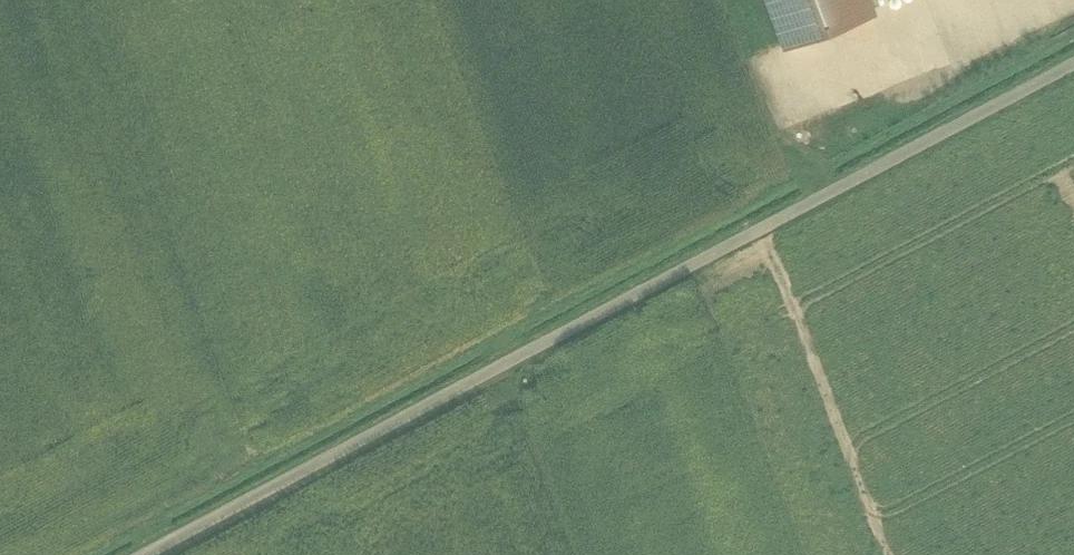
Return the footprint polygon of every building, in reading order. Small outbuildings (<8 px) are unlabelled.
[(868,0),(768,0),(783,39),(870,6),(868,0)]
